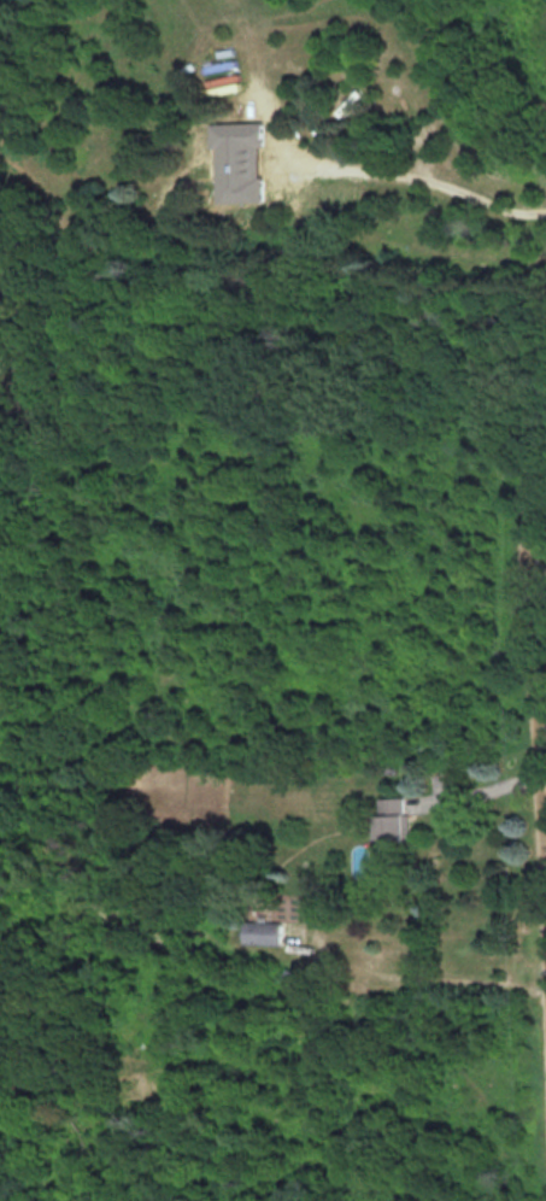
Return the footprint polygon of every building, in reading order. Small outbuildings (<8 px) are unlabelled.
[(384,839),(410,839),(410,796),(384,796),(384,839)] [(250,921),(250,944),(284,944),(284,921),(250,921)]
